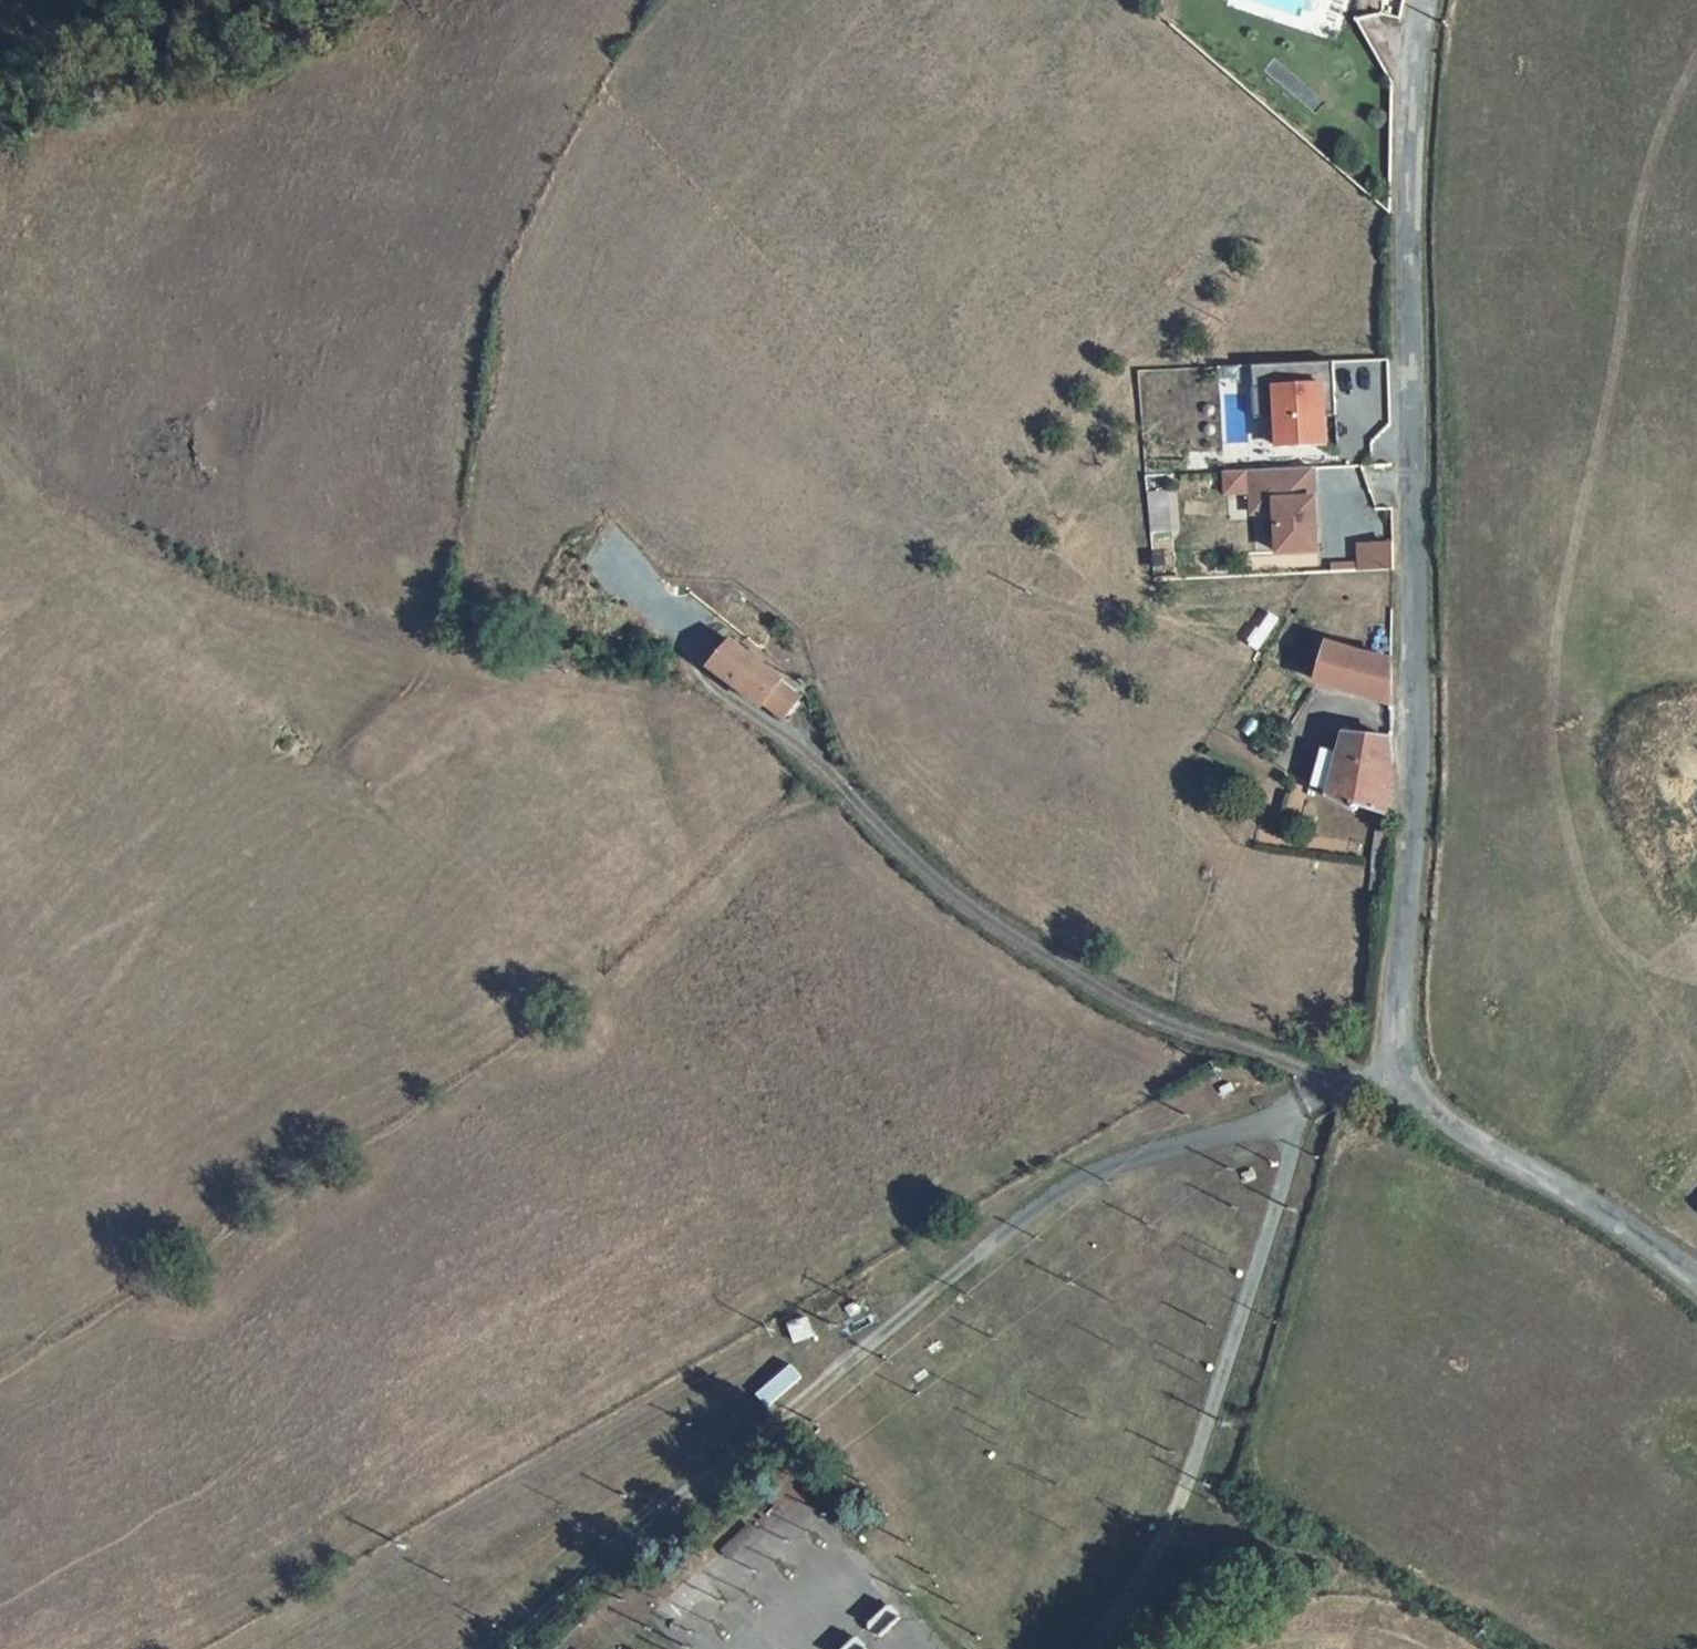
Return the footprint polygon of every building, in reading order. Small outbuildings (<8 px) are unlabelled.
[(1242,399),(1256,398),(1257,427),(1265,427),(1267,458),(1314,455),(1312,413),(1323,412),(1321,370),(1240,374),(1242,399)] [(1264,521),(1266,562),(1305,560),(1301,477),(1238,480),(1240,523),(1264,521)] [(1349,581),(1381,579),(1379,553),(1348,555),(1349,581)] [(728,649),(706,680),(766,724),(780,708),(773,699),(779,691),(728,649)] [(1302,689),(1383,711),(1382,670),(1314,650),(1302,689)] [(796,704),(784,695),(779,691),(773,699),(780,708),(766,724),(774,731),(796,704)] [(1352,809),(1379,818),(1384,748),(1340,733),(1333,754),(1316,747),(1302,787),(1320,800),(1347,816),(1352,809)] [(1209,789),(1202,801),(1214,807),(1221,797),(1209,789)]
